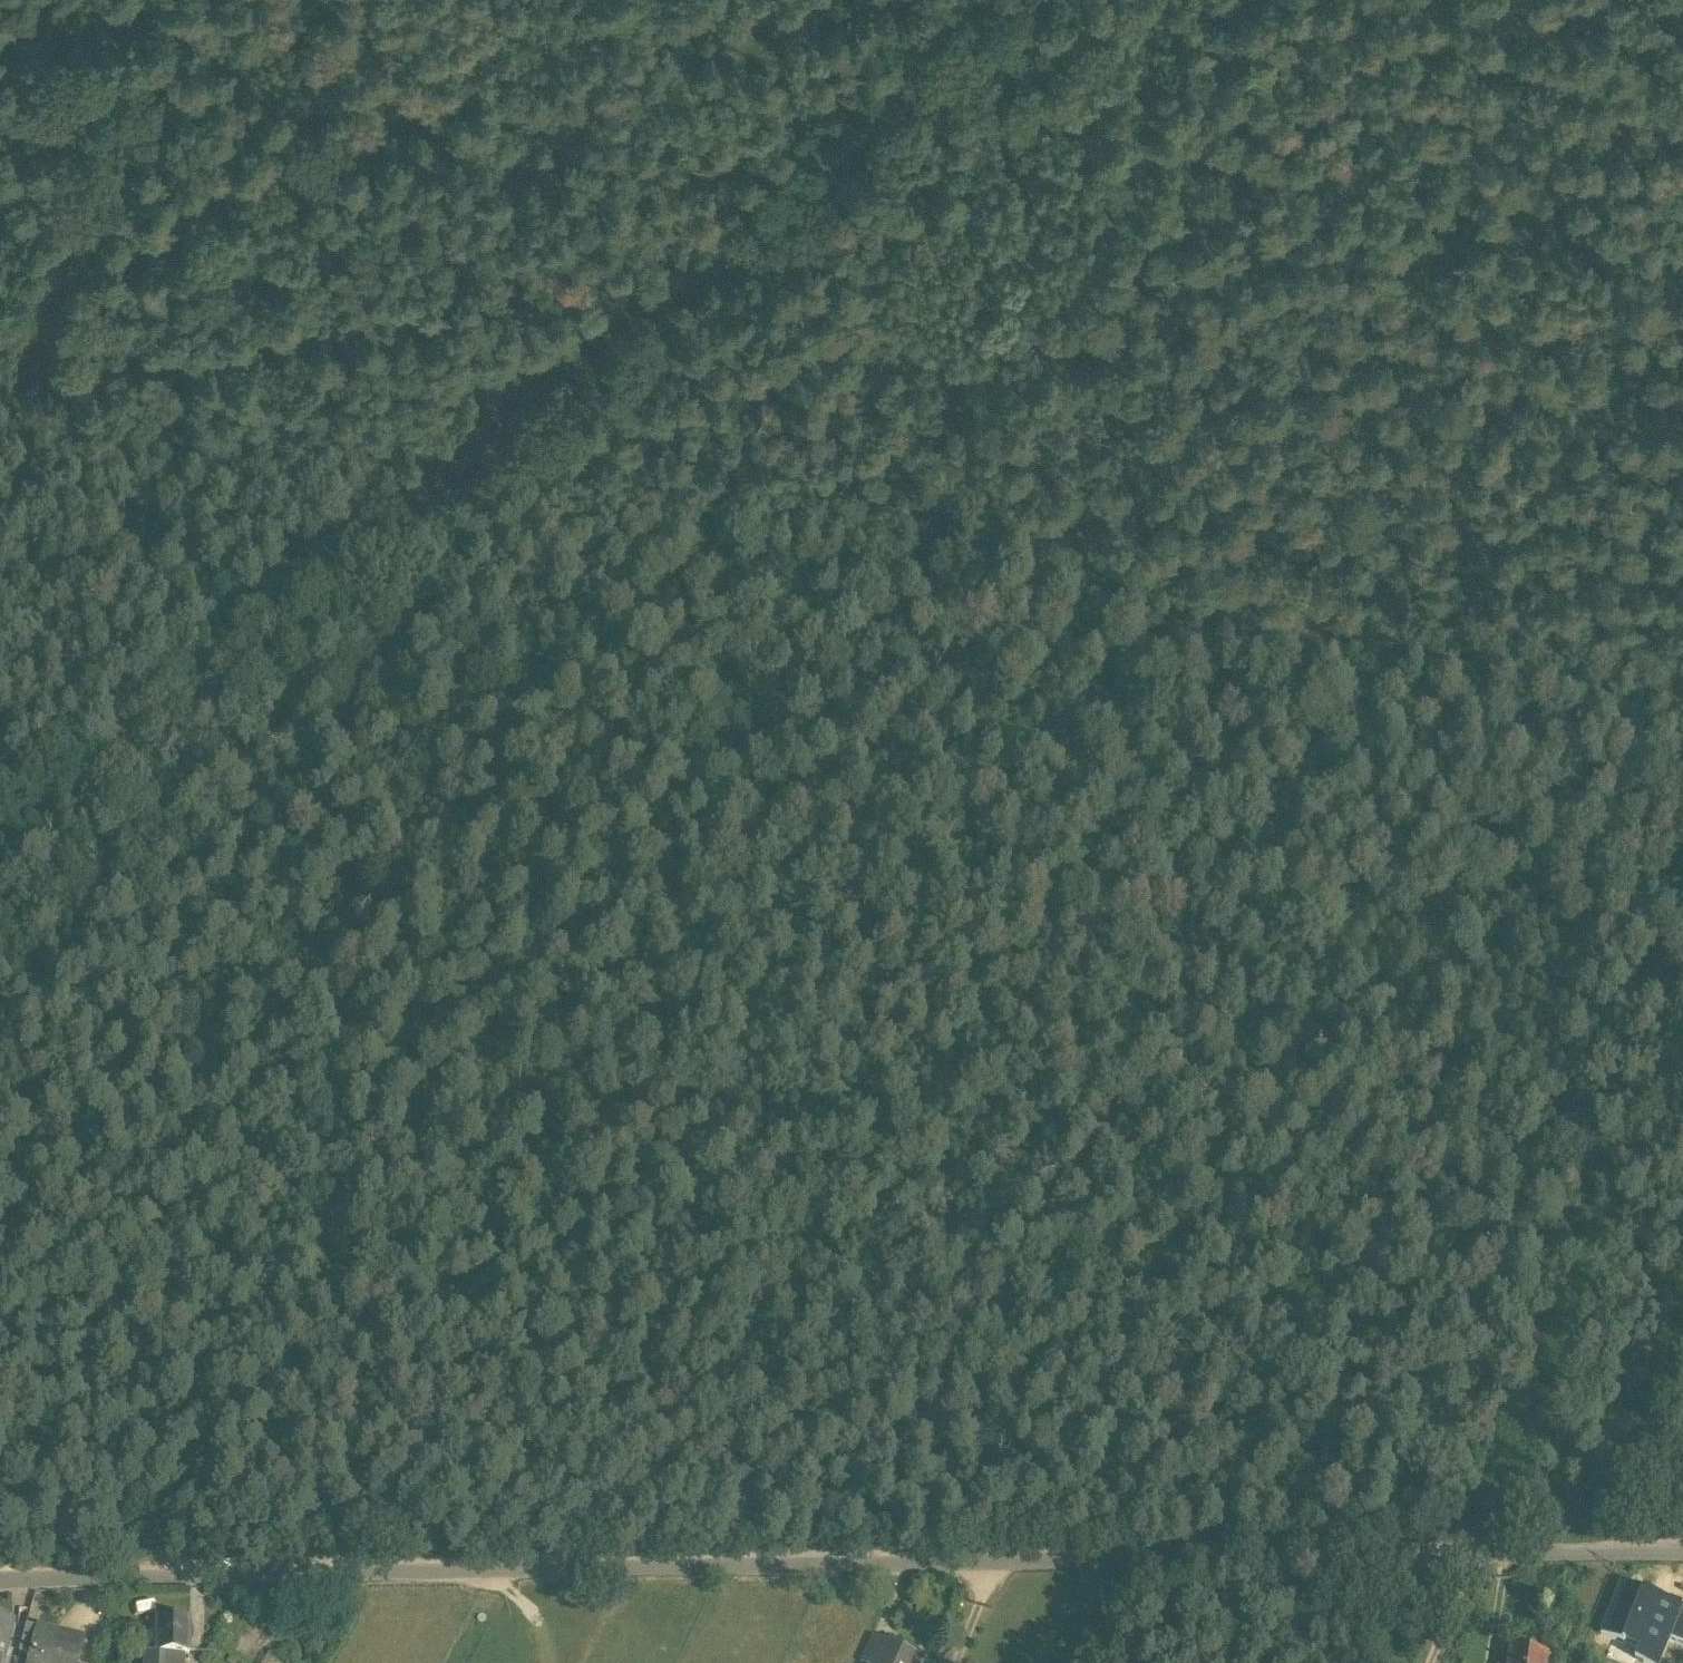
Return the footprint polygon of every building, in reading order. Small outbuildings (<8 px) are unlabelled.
[(342,1526),(327,1526),(327,1538),(343,1538),(342,1526)] [(1669,1640),(1682,1609),(1622,1584),(1601,1636),(1624,1645),(1625,1643),(1639,1649),(1634,1661),(1640,1662),(1660,1662),(1669,1640)] [(1682,1646),(1682,1608),(1682,1609),(1669,1640),(1682,1646)] [(0,1622),(0,1662),(2,1662),(12,1625),(0,1622)] [(157,1638),(146,1638),(146,1662),(170,1662),(170,1655),(188,1656),(188,1623),(157,1622),(157,1638)] [(38,1629),(26,1626),(19,1653),(31,1656),(32,1656),(38,1629)] [(38,1629),(32,1656),(57,1662),(76,1662),(82,1641),(38,1629)] [(863,1662),(878,1662),(886,1645),(873,1640),(863,1662)] [(886,1645),(878,1662),(922,1662),(923,1661),(886,1645)] [(1511,1652),(1509,1662),(1548,1662),(1548,1658),(1511,1652)]
